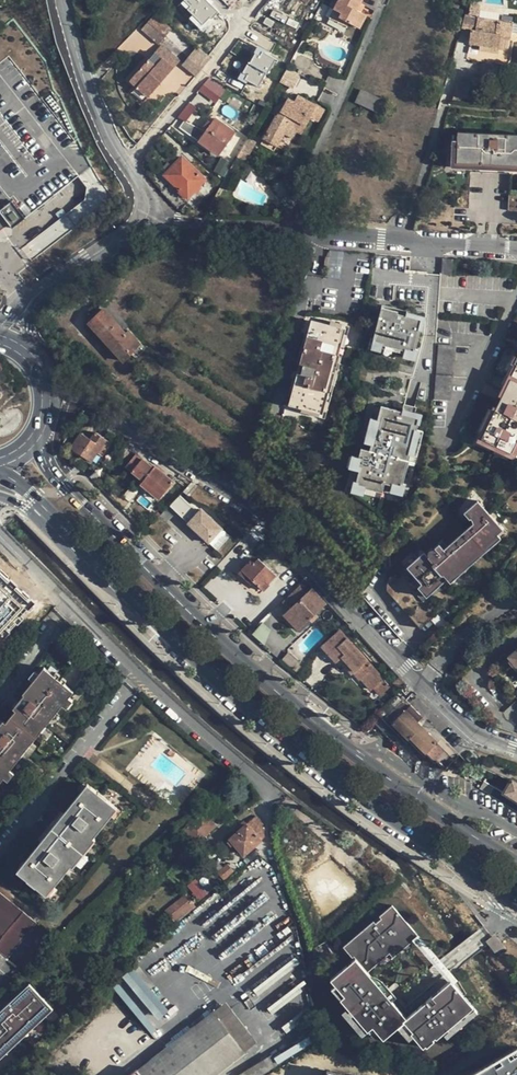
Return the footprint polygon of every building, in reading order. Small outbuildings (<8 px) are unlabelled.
[(201,28),(218,12),(206,0),(183,0),(178,5),(201,28)] [(349,25),(359,31),(366,18),(360,14),(356,12),(360,4),(363,0),(339,0),(333,11),(340,15),(339,19),(349,25)] [(364,7),(360,4),(356,12),(360,14),(364,7)] [(470,6),(468,16),(477,17),(478,9),(470,6)] [(345,30),(349,25),(339,19),(340,15),(333,11),(328,21),(345,30)] [(173,30),(156,14),(142,29),(159,45),(173,30)] [(468,16),(465,16),(461,30),(472,32),(472,29),(473,20),(476,21),(477,17),(468,16)] [(513,21),(496,19),(495,23),(502,24),(501,34),(512,34),(513,21)] [(482,30),(483,27),(483,23),(476,22),(476,21),(473,20),(472,29),(482,30)] [(482,45),(489,45),(489,44),(500,46),(501,34),(502,24),(495,23),(495,28),(492,28),(483,27),(482,30),(472,29),(472,32),(470,43),(473,43),(473,42),(482,44),(482,45)] [(163,44),(155,52),(173,69),(180,61),(163,44)] [(197,47),(194,50),(182,64),(196,75),(211,57),(197,47)] [(238,77),(257,89),(276,58),(257,47),(238,77)] [(173,69),(155,52),(131,80),(138,87),(149,97),(173,69)] [(230,82),(235,75),(219,63),(214,69),(230,82)] [(286,68),(279,82),(293,88),(299,75),(286,68)] [(13,228),(54,196),(65,187),(70,194),(75,191),(78,187),(79,183),(79,180),(78,176),(0,76),(0,212),(13,228)] [(198,93),(216,103),(224,87),(206,78),(198,93)] [(473,84),(460,81),(455,98),(459,98),(470,95),(473,84)] [(144,102),(149,97),(138,87),(133,92),(144,102)] [(363,88),(359,95),(385,107),(389,100),(363,88)] [(383,113),(385,107),(359,95),(356,101),(383,113)] [(274,151),(277,146),(285,133),(293,137),(298,129),(301,123),(306,126),(311,117),(320,121),(325,110),(299,96),(295,103),(288,99),(279,116),(277,116),(262,144),(274,151)] [(184,121),(194,108),(189,104),(178,116),(184,121)] [(215,119),(212,122),(206,131),(202,128),(201,129),(185,121),(181,127),(220,156),(236,134),(215,119)] [(208,120),(202,128),(206,131),(212,122),(208,120)] [(232,150),(239,154),(241,150),(249,137),(242,132),(232,150)] [(286,151),(293,137),(285,133),(277,146),(286,151)] [(516,210),(516,135),(458,133),(455,208),(469,209),(471,172),(510,174),(509,210),(516,210)] [(257,141),(249,137),(241,150),(249,155),(257,141)] [(249,155),(241,150),(239,154),(238,156),(246,161),(249,155)] [(165,175),(171,182),(181,192),(181,195),(187,199),(187,200),(195,192),(197,193),(201,188),(200,187),(206,180),(182,158),(165,175)] [(171,182),(161,191),(178,208),(187,199),(181,195),(181,192),(171,182)] [(59,202),(70,194),(65,187),(54,196),(59,202)] [(19,245),(28,258),(110,204),(101,190),(19,245)] [(326,265),(341,266),(342,251),(327,250),(326,265)] [(306,254),(283,251),(281,263),(286,263),(286,262),(305,264),(306,254)] [(452,260),(442,259),(441,274),(451,275),(452,260)] [(65,301),(58,306),(62,311),(69,306),(65,301)] [(121,329),(127,324),(109,305),(103,310),(121,329)] [(399,309),(382,305),(374,339),(415,348),(419,329),(417,328),(420,316),(398,312),(399,309)] [(125,333),(121,329),(103,310),(89,323),(122,362),(140,344),(128,331),(125,333)] [(344,329),(312,321),(300,365),(290,405),(321,413),(327,391),(329,391),(338,356),(337,355),(344,329)] [(455,346),(439,345),(435,399),(451,400),(455,346)] [(514,363),(516,364),(481,438),(511,453),(516,441),(516,357),(514,363)] [(381,403),(370,448),(362,446),(356,469),(359,470),(356,481),(382,488),(384,480),(402,484),(420,414),(381,403)] [(81,433),(71,448),(91,461),(96,453),(103,457),(112,443),(95,432),(91,439),(81,433)] [(65,439),(62,444),(67,448),(71,442),(65,439)] [(440,452),(429,451),(428,467),(438,467),(440,452)] [(152,468),(135,454),(126,465),(143,479),(140,482),(159,498),(172,482),(154,466),(152,468)] [(170,505),(188,523),(197,513),(199,511),(181,493),(170,505)] [(473,523),(444,548),(439,552),(436,548),(433,548),(431,549),(429,550),(428,552),(427,554),(424,551),(407,566),(422,583),(418,587),(426,596),(448,577),(451,581),(501,538),(498,533),(503,529),(478,501),(464,512),(470,519),(471,517),(473,523)] [(200,516),(197,513),(188,523),(186,525),(197,536),(200,534),(210,544),(216,538),(214,537),(222,529),(205,511),(200,516)] [(435,547),(436,548),(439,552),(444,548),(440,543),(435,547)] [(268,584),(271,582),(276,576),(258,559),(253,564),(251,561),(240,572),(251,583),(254,581),(265,592),(270,586),(268,584)] [(292,591),(297,586),(291,580),(287,585),(292,591)] [(399,580),(387,591),(421,629),(433,618),(399,580)] [(276,587),(271,582),(268,584),(270,586),(265,592),(268,595),(276,587)] [(317,613),(327,604),(313,588),(306,593),(299,587),(282,603),(289,610),(292,614),(298,609),(309,620),(317,613)] [(292,614),(303,626),(309,620),(298,609),(292,614)] [(298,631),(303,626),(292,614),(289,610),(283,616),(298,631)] [(309,620),(312,623),(320,617),(317,613),(309,620)] [(262,642),(270,631),(261,623),(252,634),(262,642)] [(324,644),(336,657),(355,647),(339,630),(324,644)] [(333,659),(336,657),(324,644),(321,646),(333,659)] [(363,678),(373,689),(384,679),(355,647),(336,657),(340,662),(351,674),(353,673),(360,680),(363,678)] [(508,656),(516,667),(516,649),(508,656)] [(297,674),(302,668),(299,664),(300,663),(288,653),(282,660),(297,674)] [(52,718),(62,706),(69,698),(74,691),(44,667),(39,674),(33,681),(23,694),(24,695),(13,709),(16,711),(6,722),(4,721),(0,725),(0,783),(4,778),(10,770),(20,758),(16,755),(27,741),(31,744),(42,731),(37,728),(48,715),(52,718)] [(29,678),(33,681),(39,674),(34,671),(29,678)] [(399,678),(396,681),(401,687),(405,684),(399,678)] [(391,687),(384,679),(373,689),(380,697),(391,687)] [(400,692),(403,689),(401,687),(396,681),(393,684),(400,692)] [(427,753),(434,761),(443,749),(436,742),(406,710),(411,704),(404,696),(383,715),(407,741),(410,739),(425,755),(427,753)] [(73,701),(69,698),(62,706),(66,708),(73,701)] [(42,731),(52,718),(48,715),(37,728),(42,731)] [(443,749),(447,743),(442,737),(436,742),(443,749)] [(20,758),(31,744),(27,741),(16,755),(20,758)] [(459,755),(451,747),(445,751),(443,749),(434,761),(435,761),(437,760),(445,768),(459,755)] [(459,757),(455,762),(464,770),(468,765),(459,757)] [(14,773),(10,770),(4,778),(7,781),(14,773)] [(513,780),(505,793),(516,801),(516,782),(513,780)] [(88,785),(82,792),(85,795),(91,787),(88,785)] [(94,838),(111,817),(108,814),(114,806),(91,787),(85,795),(82,792),(48,833),(24,863),(27,867),(21,874),(43,892),(50,885),(53,887),(70,866),(72,867),(85,852),(95,840),(94,838)] [(215,810),(228,798),(220,788),(207,801),(215,810)] [(117,809),(114,806),(108,814),(111,817),(117,809)] [(184,829),(197,842),(215,826),(202,812),(200,814),(197,810),(183,824),(185,827),(184,829)] [(266,836),(265,832),(262,823),(256,816),(247,824),(239,831),(230,839),(244,855),(266,836)] [(235,827),(239,831),(247,824),(243,819),(235,827)] [(325,851),(304,870),(315,882),(336,863),(325,851)] [(17,871),(21,874),(27,867),(24,863),(17,871)] [(228,863),(217,872),(223,880),(234,871),(228,863)] [(336,863),(315,882),(322,890),(324,888),(339,905),(349,896),(352,900),(365,888),(358,881),(355,883),(351,879),(336,863)] [(187,884),(198,900),(207,894),(197,878),(187,884)] [(332,911),(339,905),(324,888),(322,890),(315,882),(312,886),(318,893),(317,894),(332,911)] [(47,895),(53,887),(50,885),(43,892),(47,895)] [(13,923),(23,912),(0,893),(0,913),(13,923)] [(184,895),(165,910),(175,923),(194,907),(184,895)] [(357,953),(354,955),(356,958),(368,971),(378,963),(415,931),(393,905),(348,943),(357,953)] [(23,912),(13,923),(3,936),(0,939),(0,967),(37,923),(23,912)] [(3,936),(13,923),(0,913),(0,934),(3,936)] [(419,935),(415,931),(378,963),(382,967),(419,935)] [(497,936),(487,940),(492,953),(502,949),(497,936)] [(353,957),(354,955),(357,953),(348,943),(344,946),(353,957)] [(264,997),(275,1012),(306,989),(292,970),(300,964),(287,946),(263,964),(268,971),(257,979),(260,983),(244,995),(252,1006),(264,997)] [(356,958),(331,979),(336,985),(345,995),(341,999),(352,1012),(368,1031),(373,1027),(383,1039),(404,1021),(403,1020),(399,1015),(403,1012),(397,1005),(393,1008),(387,1001),(385,999),(384,990),(373,978),(368,971),(356,958)] [(134,969),(111,987),(148,1032),(171,1013),(134,969)] [(385,999),(387,1001),(394,994),(377,975),(373,978),(384,990),(385,999)] [(403,1020),(404,1021),(413,1031),(411,1033),(424,1048),(448,1028),(474,1007),(451,980),(407,1017),(403,1020)] [(40,997),(29,985),(0,1012),(0,1034),(40,997)] [(332,988),(341,999),(345,995),(336,985),(332,988)] [(40,997),(0,1034),(0,1059),(52,1010),(40,997)] [(221,1005),(213,1011),(244,1052),(253,1046),(221,1005)] [(477,1011),(474,1007),(448,1028),(452,1032),(477,1011)] [(213,1011),(132,1074),(215,1074),(244,1052),(213,1011)] [(364,1034),(368,1031),(352,1012),(348,1015),(364,1034)] [(471,1074),(516,1074),(516,1048),(471,1074)] [(278,1064),(272,1054),(238,1074),(260,1074),(278,1064)]
